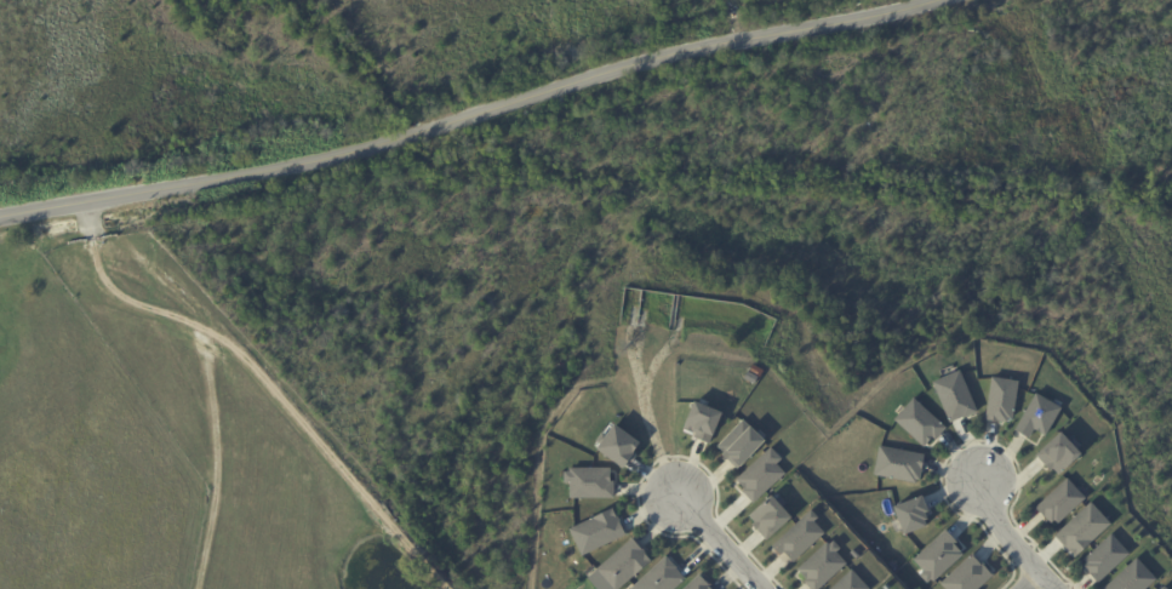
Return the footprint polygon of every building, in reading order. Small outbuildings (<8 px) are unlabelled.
[(751,365),(748,371),(760,377),(764,370),(751,365)] [(748,371),(757,376),(754,384),(743,378),(748,371)] [(977,412),(964,418),(964,417),(951,422),(933,383),(959,371),(977,412)] [(1013,419),(1007,418),(1007,423),(987,419),(993,378),(1018,382),(1013,419)] [(1052,405),(1062,410),(1046,438),(1034,430),(1029,440),(1016,431),(1036,395),(1052,405)] [(945,428),(934,440),(933,438),(925,447),(896,421),(915,399),(945,428)] [(698,404),(721,413),(713,435),(714,436),(711,445),(696,439),(697,435),(684,430),(694,402),(698,404)] [(756,435),(764,442),(737,470),(724,458),(725,456),(719,450),(743,423),(756,435)] [(640,445),(631,454),(633,456),(623,470),(596,451),(601,445),(598,442),(604,434),(607,436),(614,427),(640,445)] [(1069,442),(1080,454),(1058,475),(1052,469),(1050,471),(1036,457),(1042,452),(1041,450),(1059,433),(1069,442)] [(924,456),(919,480),(916,480),(916,482),(875,475),(880,447),(924,456)] [(753,503),(743,492),(747,490),(737,480),(771,448),(782,461),(776,464),(785,474),(754,503),(753,503)] [(608,471),(608,484),(612,484),(612,498),(568,499),(568,485),(562,485),(562,475),(568,475),(568,471),(608,470),(608,471)] [(1085,499),(1057,525),(1053,521),(1052,524),(1048,520),(1047,522),(1036,509),(1068,480),(1085,499)] [(771,498),(790,519),(766,542),(753,526),(755,524),(748,516),(770,497),(771,498)] [(922,499),(927,513),(925,514),(927,520),(924,521),(926,527),(904,536),(893,508),(921,497),(922,499)] [(1110,526),(1076,559),(1056,538),(1091,505),(1110,526)] [(617,519),(625,536),(583,557),(570,532),(612,510),(617,519)] [(824,533),(794,562),(784,553),(781,556),(772,548),(811,511),(817,517),(813,522),(824,533)] [(948,533),(957,543),(955,545),(960,551),(959,553),(962,556),(934,583),(932,581),(928,584),(921,576),(925,572),(914,561),(945,531),(948,533)] [(1130,555),(1098,584),(1088,573),(1090,572),(1085,567),(1087,565),(1084,561),(1111,536),(1130,555)] [(651,561),(619,588),(609,588),(594,572),(631,539),(634,542),(651,561)] [(846,565),(821,588),(811,588),(805,582),(807,581),(799,571),(827,544),(829,547),(833,543),(840,549),(835,553),(846,565)] [(993,576),(980,588),(945,588),(942,585),(972,555),(974,557),(993,576)] [(684,581),(674,588),(633,588),(664,559),(667,561),(674,570),(674,571),(684,581)] [(1156,581),(1147,588),(1105,588),(1137,560),(1156,581)] [(851,572),(867,588),(833,588),(851,572)] [(708,588),(709,588),(685,588),(699,576),(701,578),(709,587),(708,588)]
